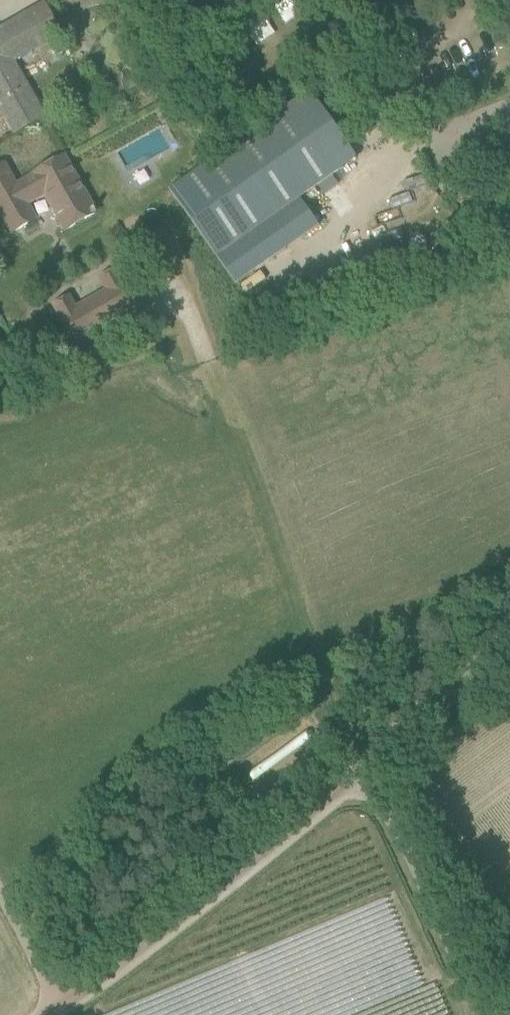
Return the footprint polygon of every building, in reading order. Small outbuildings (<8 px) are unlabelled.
[(16,133),(44,117),(12,61),(61,33),(45,5),(0,31),(0,105),(16,133)] [(301,198),(333,176),(357,159),(310,92),(286,108),(170,190),(183,207),(182,207),(217,257),(218,256),(301,198)] [(65,158),(39,173),(39,174),(17,186),(5,165),(0,168),(0,210),(13,234),(36,220),(28,205),(46,195),(66,231),(97,213),(65,158)] [(76,345),(139,308),(124,282),(122,283),(116,271),(102,280),(108,291),(76,310),(69,298),(56,307),(62,318),(61,319),(76,345)]
